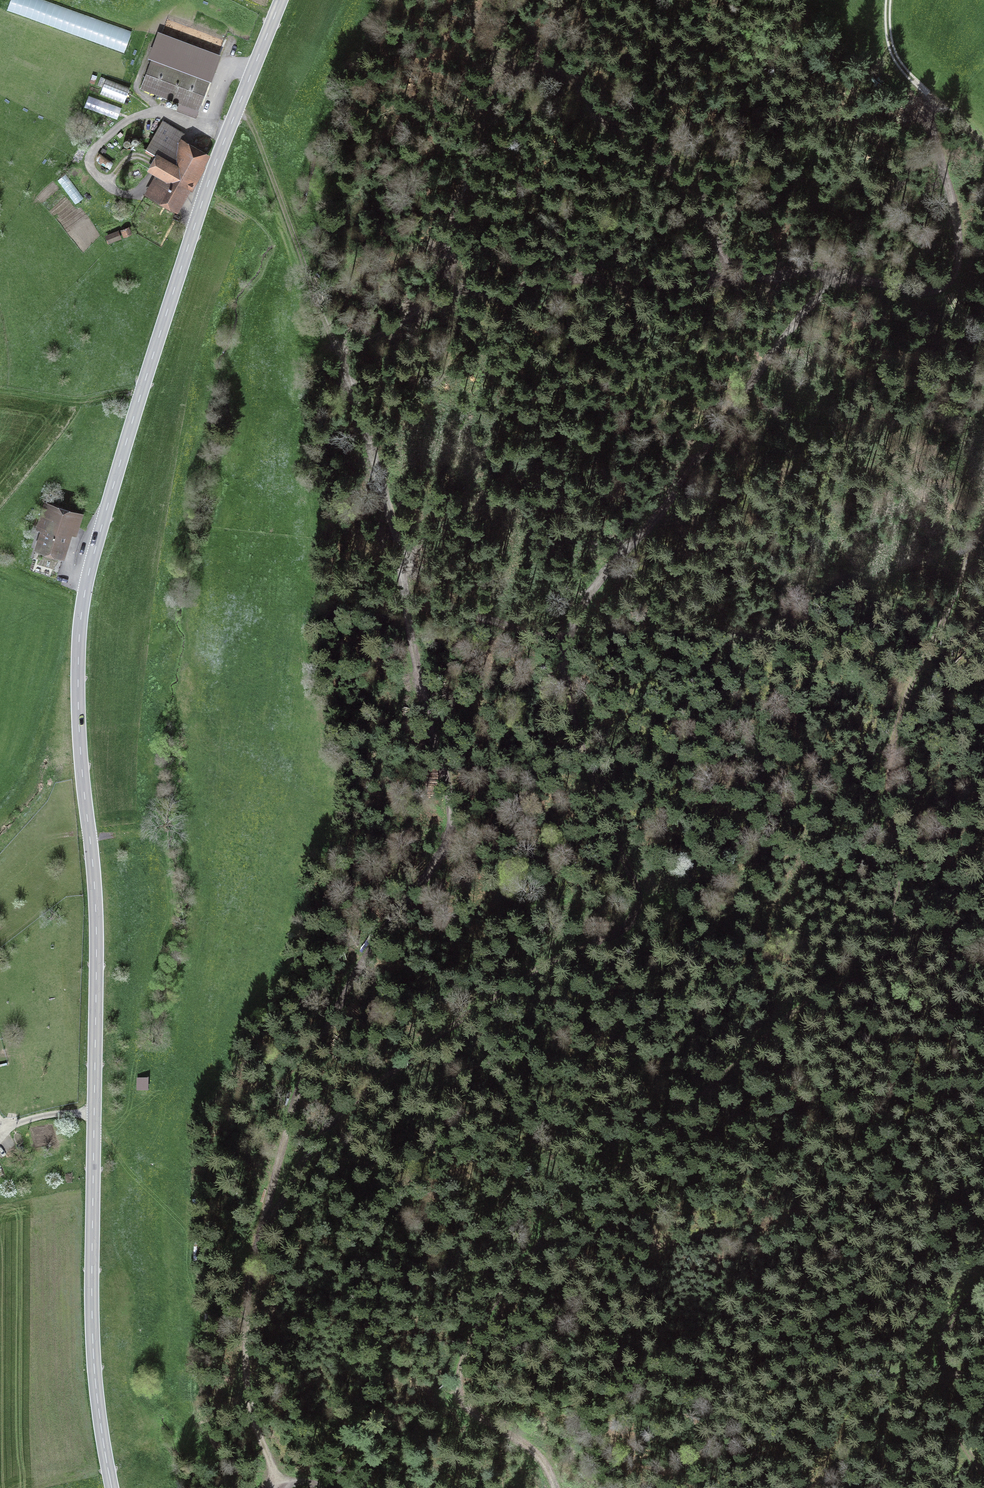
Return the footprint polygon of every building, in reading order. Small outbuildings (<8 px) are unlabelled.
[(177,110),(196,117),(218,58),(161,36),(141,88),(180,103),(177,110)] [(130,88),(106,79),(100,94),(124,103),(130,88)] [(179,142),(183,134),(162,123),(147,151),(158,157),(152,169),(161,174),(150,193),(175,207),(203,156),(179,142)] [(123,236),(131,233),(129,228),(121,230),(123,236)] [(118,232),(107,236),(109,241),(120,237),(118,232)] [(40,548),(60,554),(73,513),(45,504),(39,524),(47,526),(40,548)]
